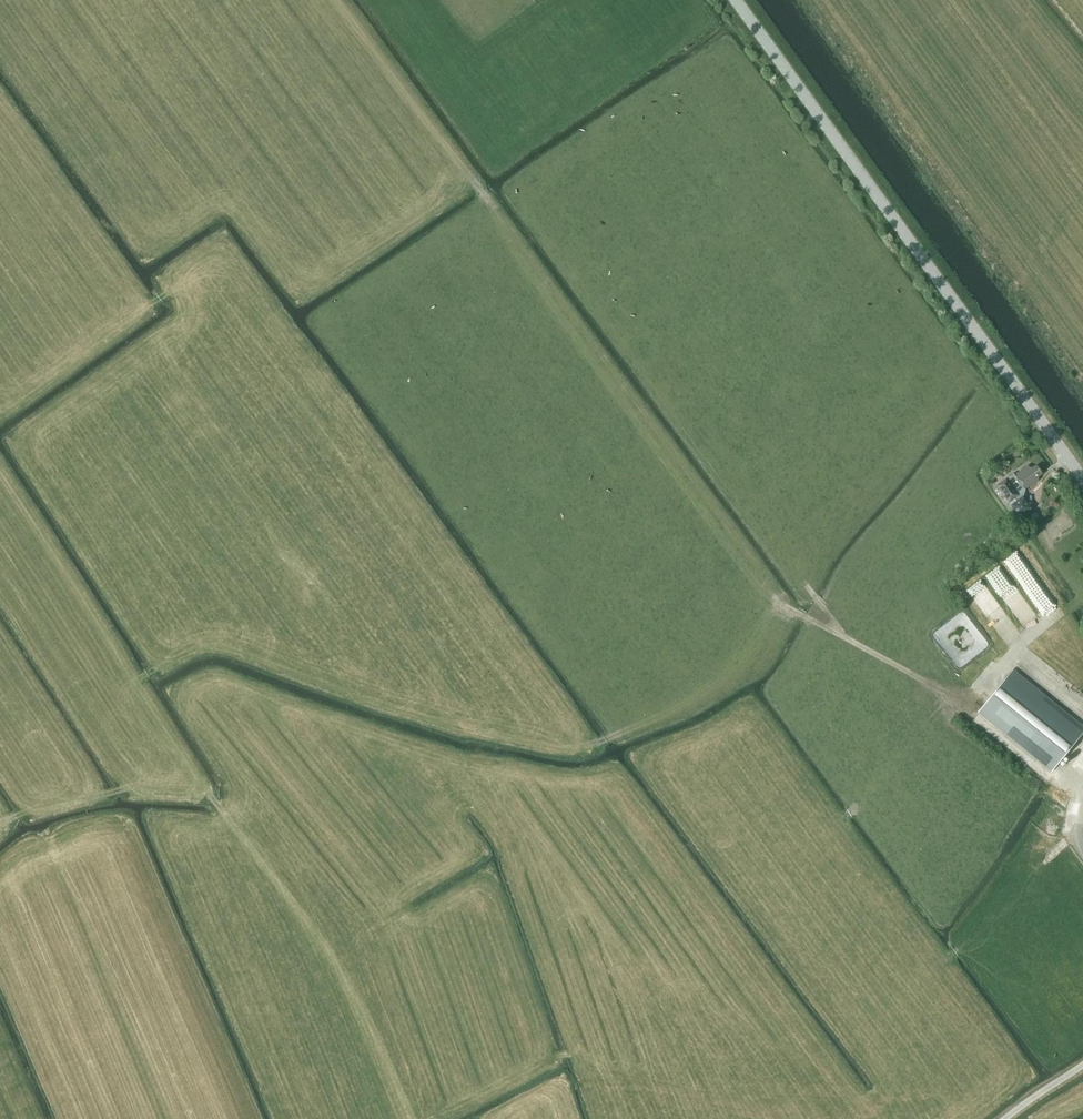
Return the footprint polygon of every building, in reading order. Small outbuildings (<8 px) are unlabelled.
[(1031,469),(1028,465),(1015,475),(1013,473),(997,485),(1009,502),(1019,495),(1015,490),(1021,485),(1025,490),(1039,479),(1037,477),(1042,473),(1036,465),(1031,469)] [(987,474),(991,479),(996,475),(992,470),(987,474)] [(1020,516),(1030,508),(1022,497),(1012,506),(1014,508),(1020,516)] [(1034,511),(1021,521),(1026,527),(1039,517),(1034,511)] [(1051,771),(1082,732),(1082,726),(1013,669),(978,712),(1051,771)]
